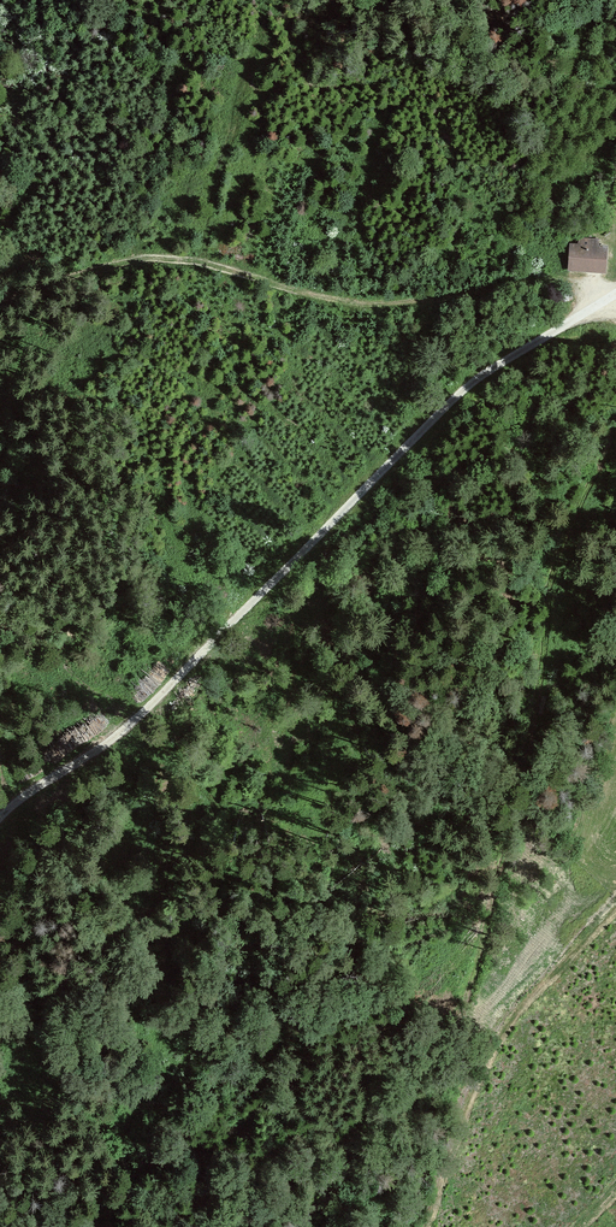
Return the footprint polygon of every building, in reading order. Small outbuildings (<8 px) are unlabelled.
[(570,243),(568,271),(605,273),(607,247),(600,246),(600,239),(579,238),(578,244),(570,243)]
